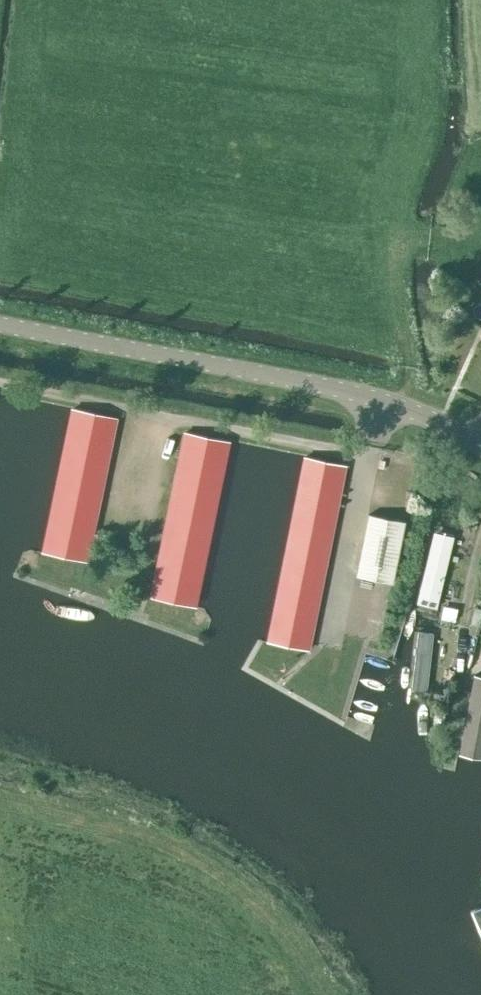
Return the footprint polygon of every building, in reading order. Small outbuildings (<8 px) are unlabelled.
[(115,416),(73,408),(43,553),(85,561),(115,416)] [(228,440),(186,431),(153,582),(152,598),(193,607),(228,440)] [(344,464),(305,456),(268,642),(306,650),(344,464)] [(368,514),(356,575),(392,582),(404,521),(368,514)] [(454,533),(436,530),(435,531),(422,586),(420,586),(418,603),(439,606),(454,533)] [(434,630),(419,628),(410,684),(427,687),(434,630)] [(458,754),(480,758),(480,676),(474,674),(458,754)] [(470,913),(480,937),(480,908),(470,913)]
